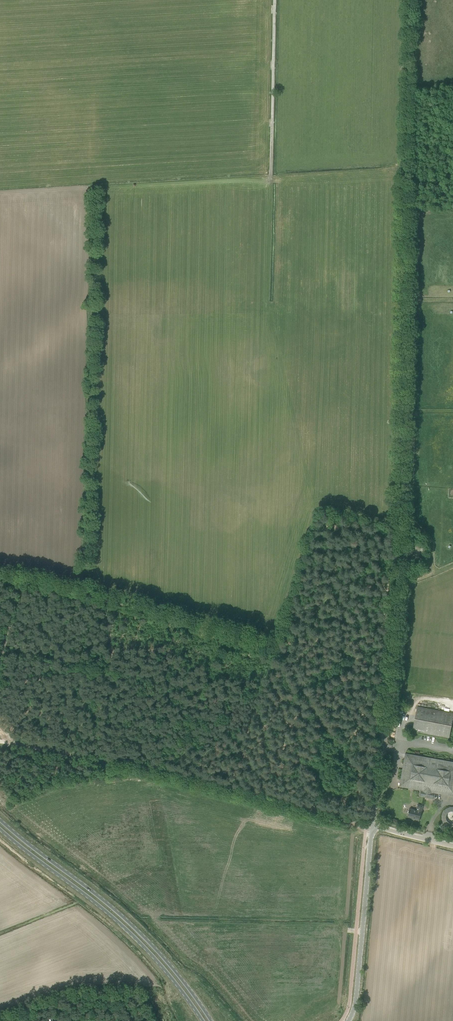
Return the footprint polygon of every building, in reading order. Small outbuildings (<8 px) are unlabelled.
[(449,738),(452,719),(452,714),(418,707),(413,731),(449,738)] [(401,779),(410,781),(409,788),(420,790),(419,795),(434,798),(435,793),(452,796),(452,749),(413,741),(410,754),(405,753),(401,779)] [(415,820),(419,821),(422,812),(421,811),(422,806),(418,804),(416,810),(410,809),(407,817),(415,819),(415,820)] [(447,827),(452,825),(452,828),(452,827),(452,807),(441,812),(447,827)] [(309,1007),(302,1012),(305,1017),(313,1012),(309,1007)]
